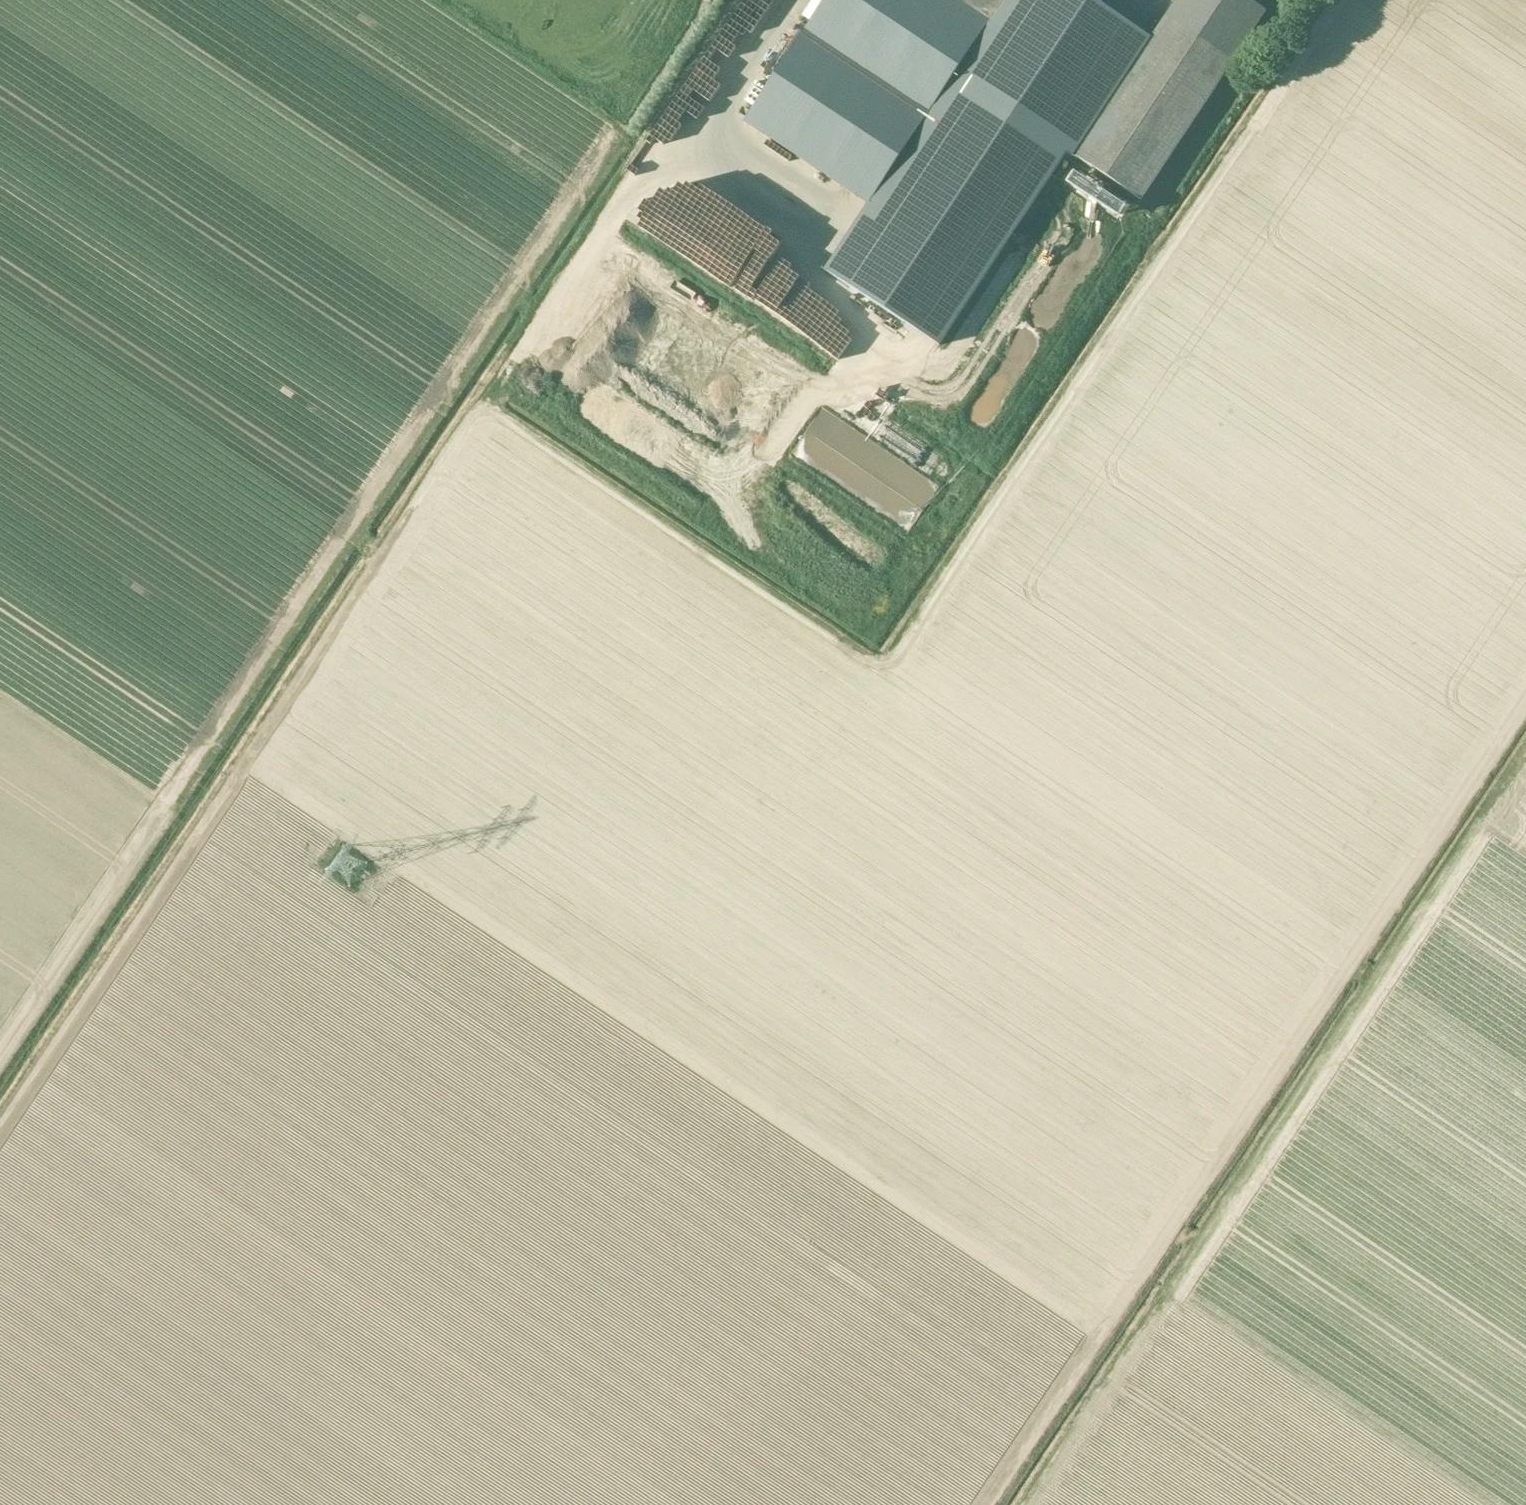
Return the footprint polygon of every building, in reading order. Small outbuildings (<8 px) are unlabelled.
[(744,119),(868,202),(989,22),(956,0),(824,0),(767,85),(757,79),(744,97),(754,104),(744,119)] [(1074,156),(1152,39),(1093,0),(956,0),(989,22),(868,202),(983,280),(1066,153),(1073,157),(1074,156)] [(1166,18),(1232,63),(1267,11),(1251,0),(1178,0),(1166,18)] [(718,54),(739,21),(731,16),(709,49),(718,54)] [(1152,39),(1074,156),(1141,201),(1232,63),(1166,18),(1152,39)] [(1059,170),(1112,207),(1121,193),(1068,156),(1059,170)]
